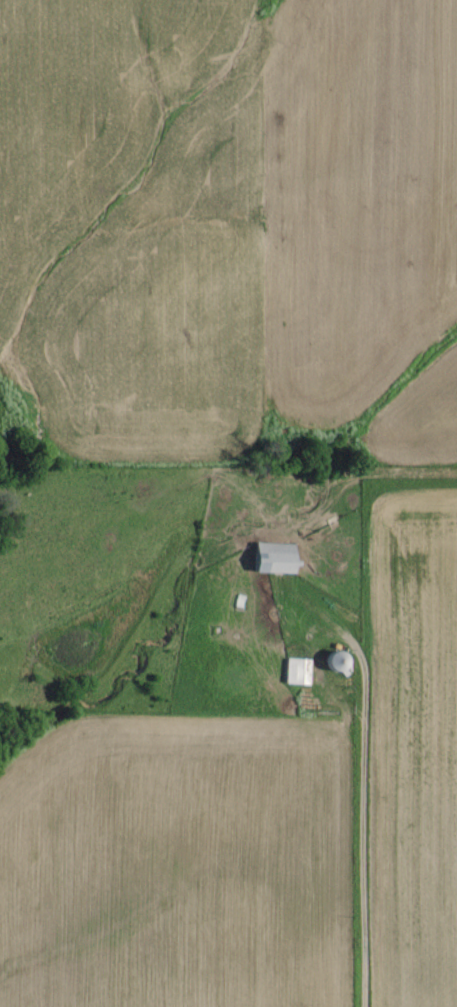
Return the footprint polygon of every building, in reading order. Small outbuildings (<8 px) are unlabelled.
[(247,574),(289,575),(290,545),(249,544),(247,574)] [(306,686),(307,660),(284,659),(283,685),(306,686)]
